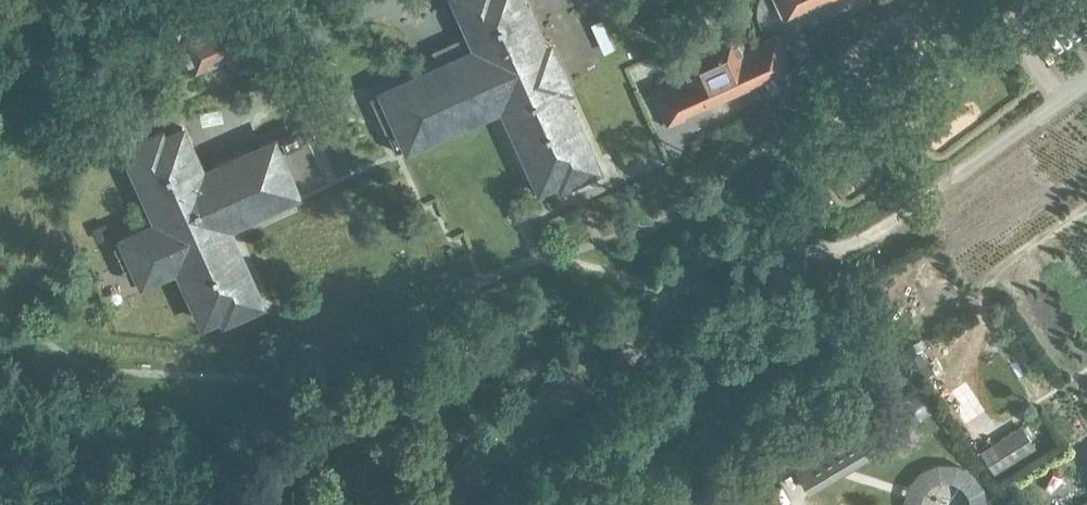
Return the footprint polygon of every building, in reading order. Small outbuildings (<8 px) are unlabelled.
[(210,25),(223,53),(254,39),(241,11),(245,9),(241,0),(224,0),(231,15),(210,25)] [(369,94),(395,151),(404,147),(405,150),(500,107),(538,190),(556,181),(559,187),(603,167),(568,90),(574,88),(551,37),(545,40),(527,0),(452,0),(467,32),(432,48),(437,59),(377,87),(378,90),(369,94)] [(643,8),(662,0),(640,0),(643,8)] [(787,14),(818,0),(780,0),(787,14)] [(188,69),(223,53),(210,25),(187,35),(180,19),(165,26),(172,42),(175,41),(188,69)] [(677,61),(685,77),(656,91),(669,120),(788,65),(776,36),(745,50),(737,34),(677,61)] [(231,225),(302,193),(301,190),(328,178),(304,124),(277,136),(275,133),(204,165),(184,121),(165,130),(163,124),(119,143),(153,217),(117,233),(140,284),(175,268),(201,325),(220,316),(222,322),(266,302),(231,225)] [(963,397),(954,403),(948,407),(966,434),(982,425),(963,397)] [(809,491),(877,451),(862,427),(794,467),(809,491)]
